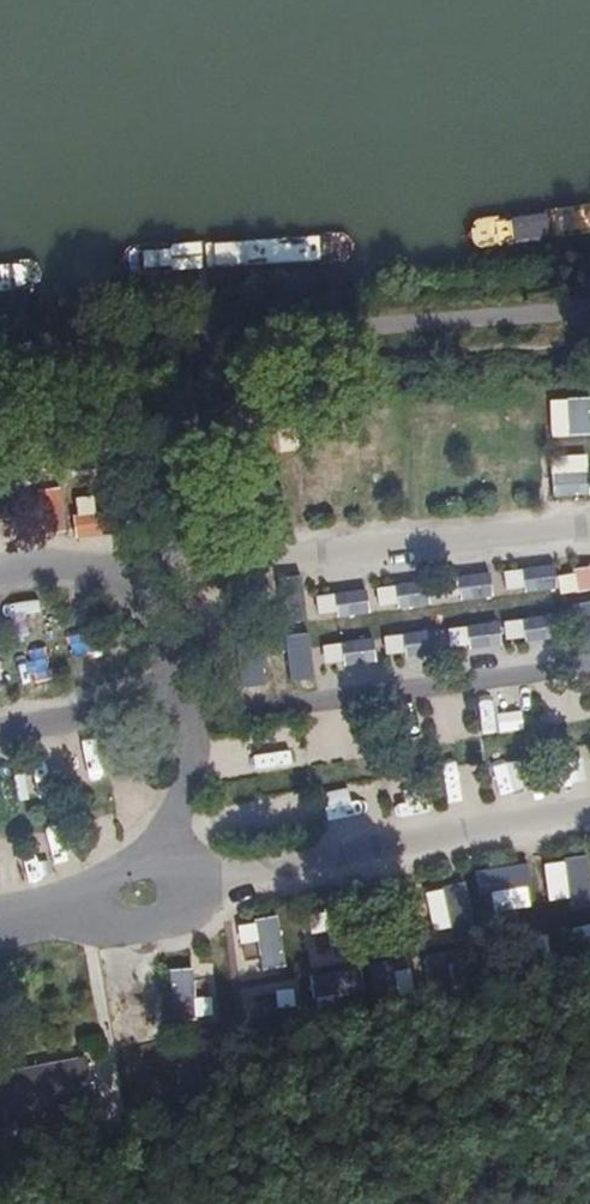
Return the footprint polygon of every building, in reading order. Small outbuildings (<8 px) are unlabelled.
[(563,398),(564,436),(589,435),(589,397),(563,398)] [(587,472),(548,472),(549,496),(587,496),(587,472)] [(265,512),(283,510),(281,487),(263,489),(265,512)] [(62,533),(60,489),(10,490),(11,535),(62,533)] [(517,566),(520,593),(554,590),(551,563),(517,566)] [(572,592),(589,589),(589,565),(569,568),(572,592)] [(487,572),(455,573),(456,599),(488,597),(487,572)] [(299,575),(278,577),(282,626),(303,624),(299,575)] [(424,581),(392,582),(393,607),(425,606),(424,581)] [(330,590),(332,616),(365,614),(363,588),(330,590)] [(17,593),(26,641),(45,637),(36,590),(17,593)] [(518,618),(520,642),(544,640),(542,616),(518,618)] [(463,623),(463,647),(496,645),(496,622),(463,623)] [(400,659),(432,653),(428,630),(396,635),(400,659)] [(309,638),(289,638),(289,687),(310,686),(309,638)] [(337,687),(375,683),(371,638),(333,641),(337,687)] [(37,649),(17,654),(27,700),(48,695),(37,649)] [(236,657),(240,694),(260,692),(256,655),(236,657)] [(477,733),(490,734),(492,704),(479,703),(477,733)] [(254,801),(259,831),(313,822),(308,792),(254,801)] [(246,805),(218,811),(222,830),(250,824),(246,805)] [(555,884),(563,922),(589,917),(589,855),(589,853),(563,858),(568,881),(555,884)] [(525,920),(520,863),(477,866),(482,924),(525,920)] [(392,898),(409,953),(473,934),(456,879),(392,898)] [(298,1029),(283,917),(232,923),(247,1036),(298,1029)] [(314,1015),(423,1002),(417,955),(308,968),(314,1015)] [(215,966),(166,968),(168,1022),(216,1020),(215,966)] [(94,1105),(89,1086),(84,1059),(0,1074),(0,1139),(96,1121),(94,1105)] [(89,1086),(94,1105),(101,1105),(97,1085),(89,1086)]
